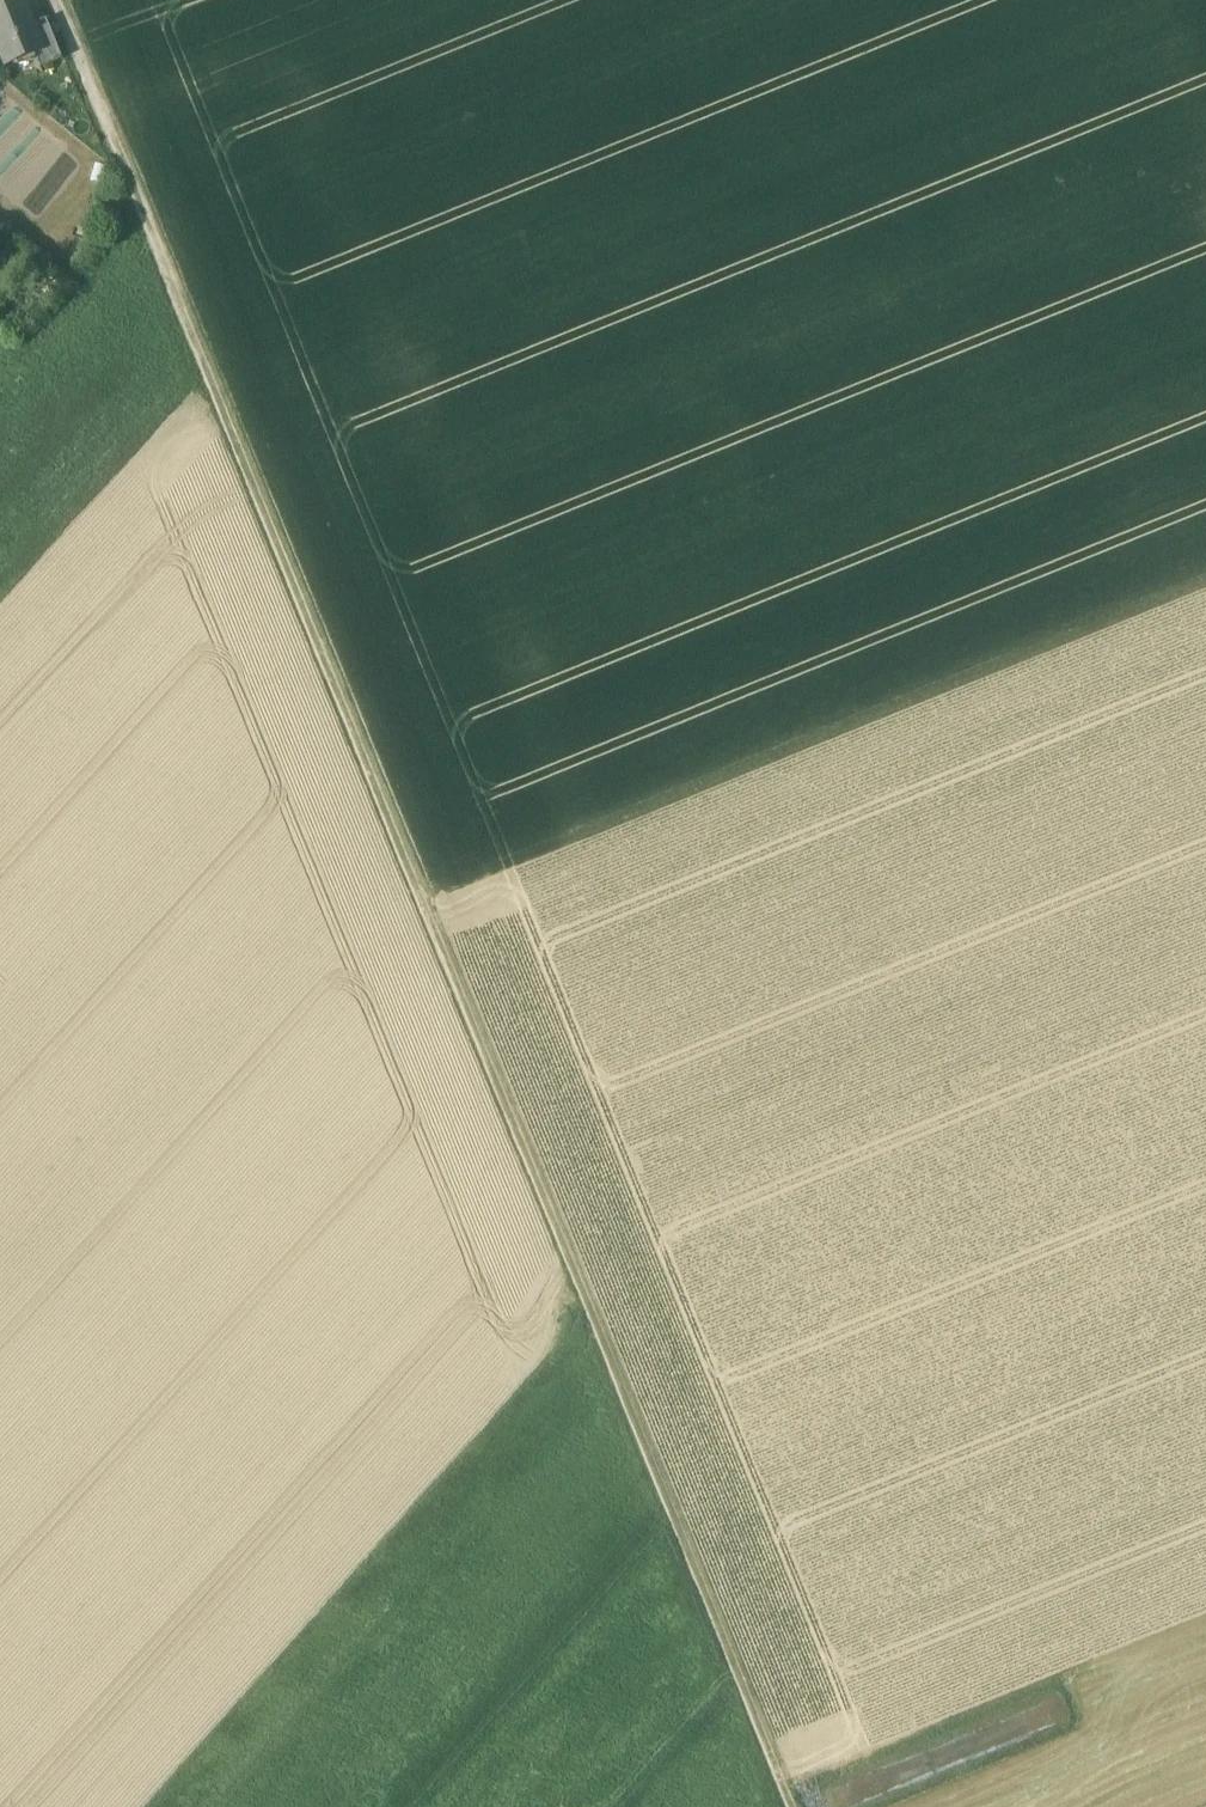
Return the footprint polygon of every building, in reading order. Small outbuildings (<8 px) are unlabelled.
[(0,11),(0,49),(7,65),(35,54),(42,51),(32,25),(22,2),(0,11)] [(63,59),(46,19),(32,25),(42,51),(35,54),(40,68),(63,59)]
